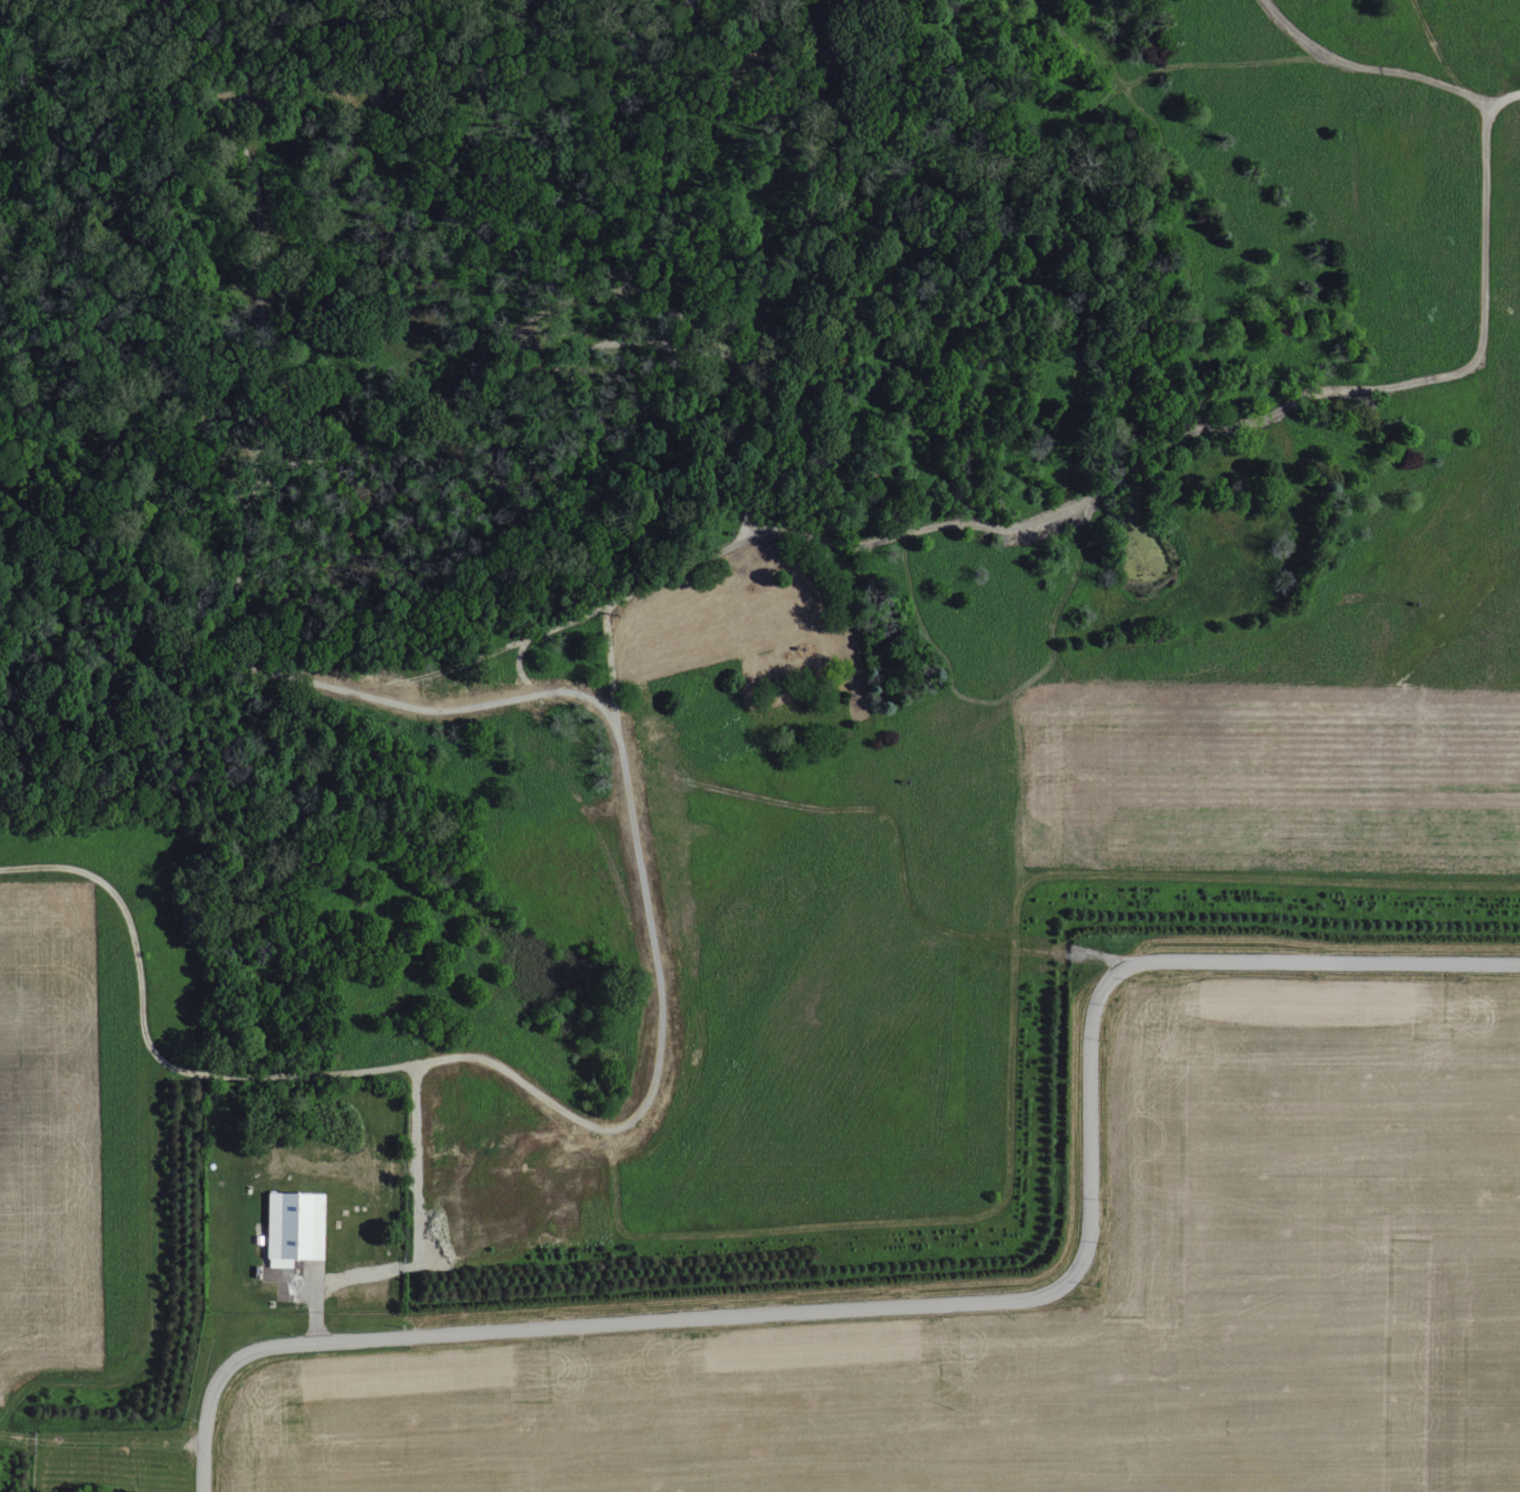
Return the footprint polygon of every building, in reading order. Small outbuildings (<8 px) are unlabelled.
[(265,1191),(263,1267),(289,1267),(289,1258),(319,1259),(321,1193),(265,1191)]
